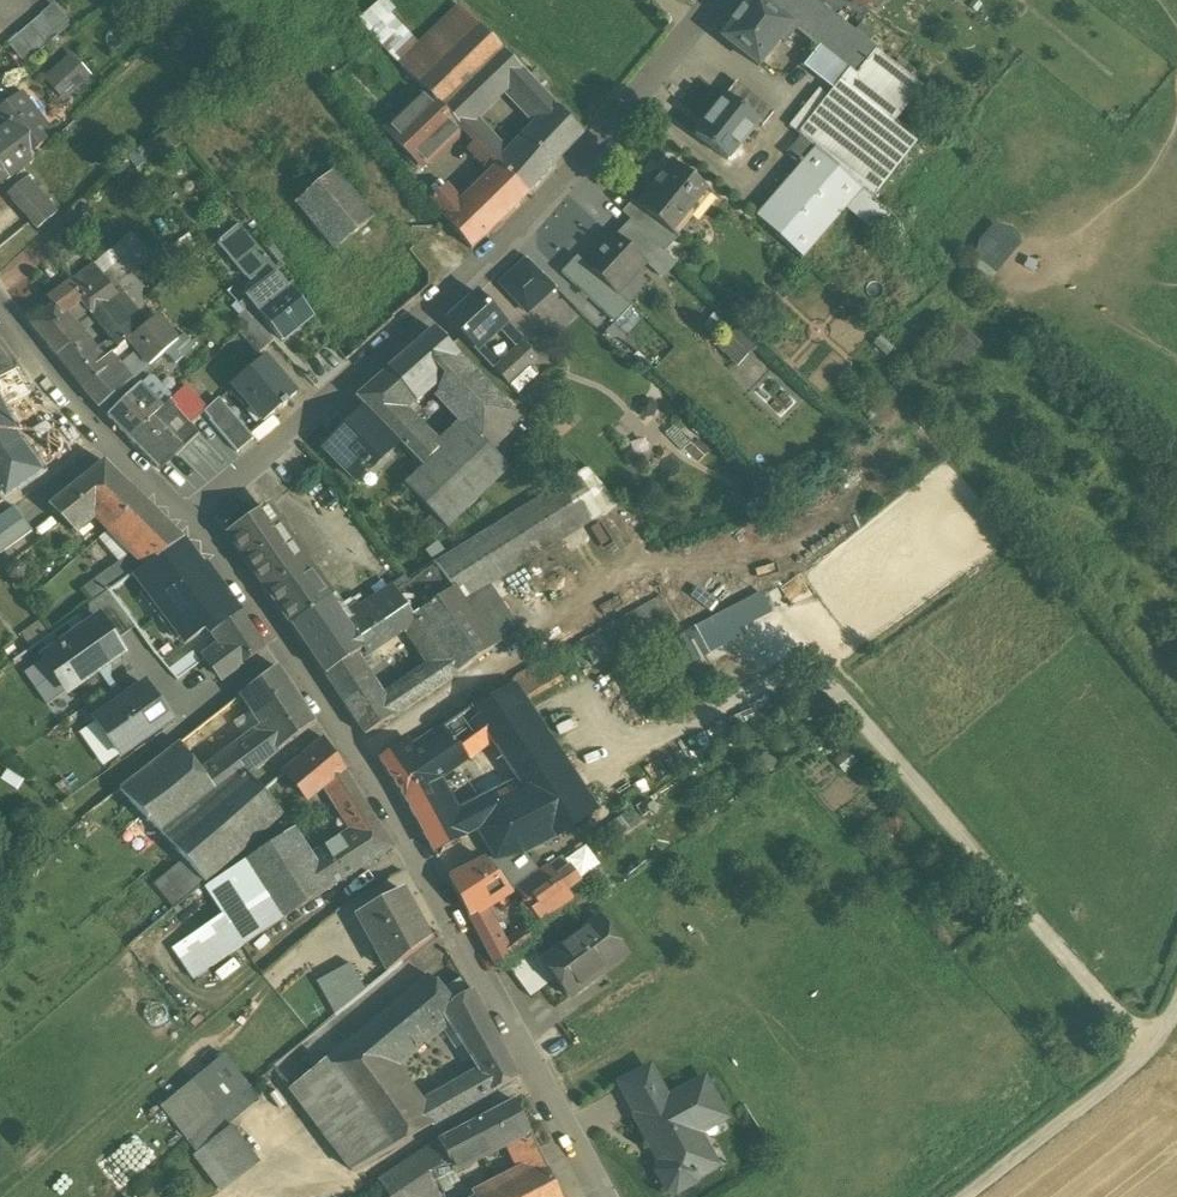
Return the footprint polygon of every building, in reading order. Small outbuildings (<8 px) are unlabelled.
[(759,0),(752,0),(743,12),(742,11),(733,22),(734,23),(722,38),(758,67),(790,27),(791,26),(759,0)] [(810,0),(759,0),(791,26),(790,27),(849,73),(799,136),(801,138),(871,198),(914,144),(891,125),(921,88),(876,52),(870,47),(810,0)] [(462,9),(415,54),(383,22),(370,35),(400,66),(418,84),(479,26),(462,9)] [(41,17),(7,44),(25,65),(58,37),(41,17)] [(521,70),(479,26),(418,84),(442,110),(442,109),(462,127),(469,120),(504,86),(521,70)] [(879,48),(873,43),(870,47),(876,52),(879,48)] [(62,93),(65,96),(86,76),(69,58),(48,78),(62,93)] [(103,58),(91,67),(100,79),(112,70),(103,58)] [(582,134),(521,70),(504,86),(541,124),(541,125),(567,151),(582,134)] [(773,114),(736,82),(725,97),(758,123),(757,124),(762,128),(773,114)] [(0,110),(0,132),(12,123),(25,141),(45,125),(22,94),(0,110)] [(426,95),(387,133),(420,167),(460,129),(426,95)] [(758,123),(725,97),(710,115),(711,115),(695,135),(728,161),(757,124),(758,123)] [(67,115),(60,121),(66,128),(73,122),(67,115)] [(21,143),(25,149),(0,169),(5,176),(3,178),(7,182),(33,157),(32,156),(53,137),(54,138),(66,128),(60,121),(59,119),(47,129),(45,125),(25,141),(21,143)] [(491,144),(469,120),(462,127),(476,142),(500,166),(507,159),(492,143),(491,144)] [(21,143),(25,141),(12,123),(0,132),(0,159),(21,143)] [(567,151),(541,125),(541,124),(527,140),(532,145),(533,145),(537,150),(539,149),(555,165),(567,151)] [(871,198),(801,138),(787,154),(800,166),(756,217),(802,258),(848,204),(890,240),(903,226),(871,198)] [(507,159),(500,166),(528,195),(555,165),(539,149),(537,150),(533,145),(532,145),(527,140),(507,159)] [(500,166),(476,142),(469,148),(494,173),(500,166)] [(638,205),(637,207),(671,235),(706,191),(672,163),(638,205)] [(528,195),(500,166),(494,173),(475,191),(502,219),(528,195)] [(335,171),(297,203),(335,249),(354,235),(374,219),(358,200),(335,171)] [(56,213),(26,179),(7,195),(37,230),(56,213)] [(461,205),(445,188),(430,201),(446,219),(444,220),(471,250),(487,234),(461,205)] [(502,219),(475,191),(461,205),(487,234),(488,234),(502,219)] [(671,235),(637,207),(638,205),(633,202),(622,214),(632,223),(658,248),(664,253),(676,239),(671,235)] [(1001,221),(975,252),(999,273),(1026,242),(1001,221)] [(658,248),(632,223),(617,238),(644,263),(658,248)] [(263,258),(237,227),(217,244),(245,277),(250,282),(254,278),(262,287),(248,298),(247,299),(259,314),(282,341),(312,316),(290,288),(289,289),(264,259),(265,258),(264,257),(263,258)] [(63,230),(45,247),(54,259),(78,240),(69,228),(63,230)] [(131,234),(110,254),(118,262),(139,243),(131,234)] [(617,238),(613,235),(585,266),(576,258),(561,274),(617,324),(631,308),(617,295),(645,264),(644,263),(617,238)] [(139,243),(118,262),(130,274),(140,264),(150,255),(139,243)] [(664,253),(658,248),(644,263),(645,264),(660,278),(674,263),(664,253)] [(150,255),(140,264),(151,275),(161,266),(150,255)] [(555,286),(528,261),(501,286),(527,315),(555,286)] [(95,265),(69,284),(88,310),(92,315),(117,296),(116,296),(95,265)] [(233,277),(228,281),(233,287),(233,288),(236,285),(238,283),(233,277)] [(69,284),(47,300),(52,306),(30,324),(56,356),(79,337),(73,330),(69,324),(63,316),(82,301),(69,284)] [(248,298),(236,285),(233,288),(236,291),(230,296),(252,320),(259,314),(247,299),(248,298)] [(233,287),(227,293),(230,296),(236,291),(233,288),(233,287)] [(117,296),(92,315),(113,341),(119,348),(128,340),(133,336),(117,315),(124,309),(123,307),(127,303),(120,293),(116,296),(117,296)] [(503,322),(477,294),(476,293),(446,320),(473,349),(503,322)] [(143,304),(127,303),(123,307),(124,309),(117,315),(133,336),(146,326),(145,316),(143,304)] [(88,310),(69,324),(73,330),(92,315),(88,310)] [(153,310),(145,316),(146,326),(158,316),(153,310)] [(133,336),(128,340),(149,366),(165,353),(178,342),(177,341),(158,316),(146,326),(133,336)] [(273,342),(254,321),(240,334),(259,355),(273,342)] [(595,334),(583,321),(574,329),(586,343),(595,334)] [(945,345),(972,360),(984,339),(957,324),(945,345)] [(458,357),(434,330),(388,371),(411,397),(412,398),(442,371),(458,357)] [(184,335),(177,341),(178,342),(165,353),(175,364),(195,347),(184,335)] [(85,344),(79,337),(56,356),(81,388),(105,370),(100,363),(93,354),(85,344)] [(96,350),(89,341),(85,344),(93,354),(96,350)] [(113,341),(102,349),(108,356),(110,354),(119,348),(113,341)] [(524,345),(495,372),(507,385),(523,371),(536,359),(524,345)] [(0,350),(0,378),(16,370),(1,349),(0,350)] [(105,370),(81,388),(98,408),(120,390),(132,381),(110,354),(108,356),(100,363),(105,370)] [(520,422),(458,357),(442,371),(445,374),(437,395),(465,425),(438,451),(422,467),(404,485),(447,530),(509,470),(490,450),(520,422)] [(265,358),(232,386),(263,423),(281,407),(282,409),(287,404),(286,403),(296,394),(265,358)] [(16,370),(0,378),(0,407),(1,410),(31,395),(18,369),(16,370)] [(411,397),(388,371),(373,384),(398,409),(411,397)] [(523,371),(507,385),(515,392),(530,378),(523,371)] [(171,401),(149,378),(141,387),(162,409),(171,401)] [(373,384),(356,399),(365,409),(398,443),(422,467),(438,451),(398,409),(373,384)] [(140,385),(107,417),(130,441),(152,419),(162,409),(141,387),(140,385)] [(185,386),(171,401),(162,409),(152,419),(182,448),(198,433),(191,425),(204,412),(206,410),(185,386)] [(220,408),(215,402),(206,410),(204,412),(211,420),(209,421),(210,421),(229,443),(237,453),(254,439),(224,405),(220,408)] [(667,418),(654,406),(646,414),(659,426),(667,418)] [(5,495),(38,472),(20,445),(1,410),(0,407),(0,488),(5,495)] [(398,443),(365,409),(355,419),(388,453),(398,443)] [(204,412),(191,425),(198,433),(210,421),(209,421),(211,420),(204,412)] [(574,413),(566,420),(573,427),(580,420),(574,413)] [(182,448),(152,419),(130,441),(160,470),(173,457),(182,448)] [(355,419),(324,449),(354,480),(369,466),(372,469),(388,453),(355,419)] [(229,443),(215,456),(223,465),(237,453),(229,443)] [(145,502),(104,462),(49,507),(51,509),(73,531),(95,513),(111,529),(145,502)] [(587,469),(436,564),(452,588),(461,602),(618,504),(587,469)] [(240,501),(218,520),(228,534),(252,518),(240,501)] [(183,540),(145,502),(111,529),(135,553),(147,564),(148,566),(183,540)] [(0,517),(0,555),(32,532),(14,507),(0,517)] [(252,518),(228,534),(265,589),(302,563),(265,509),(252,518)] [(111,529),(98,540),(119,564),(135,553),(111,529)] [(147,564),(145,566),(133,574),(187,644),(207,629),(212,635),(216,631),(240,614),(212,574),(183,540),(158,559),(148,566),(147,564)] [(119,564),(85,589),(95,602),(109,592),(110,591),(110,590),(111,591),(133,574),(145,566),(147,564),(135,553),(119,564)] [(302,563),(265,589),(291,625),(329,599),(302,563)] [(435,563),(345,622),(363,649),(363,650),(365,653),(399,631),(419,616),(416,613),(418,611),(419,612),(451,591),(450,589),(452,588),(436,564),(435,563)] [(451,591),(419,612),(418,611),(416,613),(419,616),(447,658),(457,674),(493,650),(461,602),(452,588),(450,589),(451,591)] [(136,628),(109,592),(95,602),(79,613),(81,615),(78,617),(86,629),(99,620),(115,642),(136,628)] [(781,623),(769,594),(696,623),(708,652),(781,623)] [(661,598),(580,643),(593,666),(674,621),(661,598)] [(329,599),(291,625),(292,627),(324,673),(324,674),(325,676),(353,657),(363,650),(363,649),(345,622),(342,617),(341,618),(330,601),(329,599)] [(240,614),(216,631),(225,644),(206,657),(222,680),(265,649),(240,614)] [(86,629),(44,658),(67,692),(122,653),(115,642),(99,620),(86,629)] [(719,671),(736,664),(729,646),(712,653),(719,671)] [(353,657),(325,676),(337,693),(364,674),(353,657)] [(382,701),(364,674),(337,693),(365,735),(457,674),(447,658),(382,701)] [(549,660),(536,668),(548,687),(561,679),(549,660)] [(315,724),(277,667),(242,695),(253,713),(264,729),(278,751),(315,724)] [(536,668),(510,682),(514,687),(524,701),(548,687),(536,668)] [(122,755),(171,722),(146,686),(125,700),(97,719),(122,755)] [(491,686),(470,697),(475,705),(477,707),(478,710),(498,697),(491,686)] [(524,701),(514,687),(498,697),(478,710),(488,727),(489,728),(524,781),(535,799),(560,836),(594,812),(595,811),(595,809),(524,701)] [(92,723),(125,700),(117,689),(84,712),(92,723)] [(475,705),(441,729),(461,756),(486,737),(487,736),(483,731),(488,727),(478,710),(477,707),(475,705)] [(253,713),(236,724),(248,741),(264,729),(253,713)] [(248,741),(203,775),(219,795),(246,775),(278,751),(264,729),(248,741)] [(441,729),(412,749),(407,741),(380,759),(403,795),(413,815),(428,808),(442,801),(433,784),(443,775),(439,771),(461,756),(441,729)] [(324,739),(285,772),(307,799),(341,772),(340,770),(343,768),(324,739)] [(179,743),(119,790),(164,836),(219,795),(203,775),(179,743)] [(776,762),(764,755),(759,763),(771,771),(776,762)] [(341,842),(309,863),(327,891),(393,848),(345,772),(328,785),(340,805),(357,832),(341,842)] [(219,795),(164,836),(184,860),(205,884),(283,817),(246,775),(219,795)] [(452,819),(424,834),(434,852),(478,830),(521,807),(535,799),(524,781),(452,819)] [(521,807),(478,830),(495,858),(497,857),(521,853),(524,852),(525,853),(560,836),(535,799),(521,807)] [(442,801),(428,808),(413,815),(424,834),(452,819),(442,801)] [(289,832),(205,888),(242,946),(243,946),(327,891),(309,863),(289,832)] [(521,853),(497,857),(495,858),(488,864),(512,894),(516,891),(538,875),(524,855),(525,853),(524,852),(521,853)] [(184,860),(153,886),(173,910),(205,884),(184,860)] [(485,862),(450,883),(468,917),(482,908),(495,899),(498,904),(512,894),(488,864),(486,862),(485,862)] [(538,875),(516,891),(525,903),(519,907),(527,917),(532,913),(540,925),(557,913),(558,915),(570,907),(568,904),(573,901),(566,892),(580,882),(569,867),(555,877),(548,868),(538,875)] [(403,891),(357,917),(388,973),(401,962),(430,940),(403,891)] [(482,908),(468,917),(477,934),(492,925),(482,908)] [(226,920),(177,953),(194,979),(242,946),(226,920)] [(599,921),(542,962),(555,979),(569,982),(577,992),(626,957),(599,921)] [(492,925),(477,934),(495,968),(497,966),(541,935),(534,925),(524,931),(524,932),(503,947),(492,925)] [(534,950),(509,968),(530,997),(555,979),(542,962),(534,950)] [(243,954),(221,969),(228,980),(250,966),(243,954)] [(365,991),(344,1009),(362,1030),(419,983),(401,962),(388,973),(365,991)] [(350,964),(316,983),(335,1016),(344,1009),(365,991),(350,964)] [(362,1030),(289,1090),(313,1121),(349,1092),(387,1061),(391,1066),(433,1032),(424,1020),(433,1013),(433,1010),(447,999),(441,992),(428,976),(419,983),(362,1030)] [(463,978),(441,992),(447,999),(433,1010),(433,1013),(424,1020),(433,1032),(447,1020),(441,1011),(471,993),(463,978)] [(471,993),(441,1011),(447,1020),(472,1059),(498,1042),(472,992),(471,993)] [(335,1016),(272,1067),(289,1090),(362,1030),(344,1009),(335,1016)] [(498,1042),(472,1059),(481,1074),(482,1073),(482,1074),(506,1061),(506,1060),(507,1059),(498,1042)] [(185,1142),(218,1115),(227,1126),(256,1102),(221,1059),(159,1110),(185,1142)] [(506,1061),(482,1074),(482,1073),(481,1074),(491,1093),(518,1079),(507,1059),(506,1060),(506,1061)] [(391,1066),(387,1061),(349,1092),(389,1150),(432,1126),(419,1108),(391,1066)] [(649,1070),(621,1086),(638,1118),(637,1118),(638,1119),(667,1103),(667,1102),(649,1070)] [(481,1074),(419,1108),(432,1126),(491,1093),(481,1074)] [(667,1103),(638,1119),(648,1138),(650,1138),(664,1164),(661,1165),(659,1172),(668,1190),(675,1192),(693,1183),(696,1176),(714,1166),(691,1123),(718,1109),(704,1083),(667,1102),(667,1103)] [(389,1150),(349,1092),(313,1121),(351,1171),(389,1150)] [(514,1101),(437,1141),(448,1162),(432,1173),(436,1181),(511,1142),(527,1174),(545,1165),(514,1101)] [(218,1115),(185,1142),(225,1189),(257,1163),(227,1126),(218,1115)] [(393,1174),(379,1183),(388,1196),(396,1196),(405,1191),(407,1190),(432,1173),(448,1162),(437,1141),(393,1174)] [(483,1196),(560,1196),(545,1165),(527,1174),(483,1196)] [(407,1190),(412,1196),(442,1196),(444,1196),(436,1181),(432,1173),(407,1190)]
